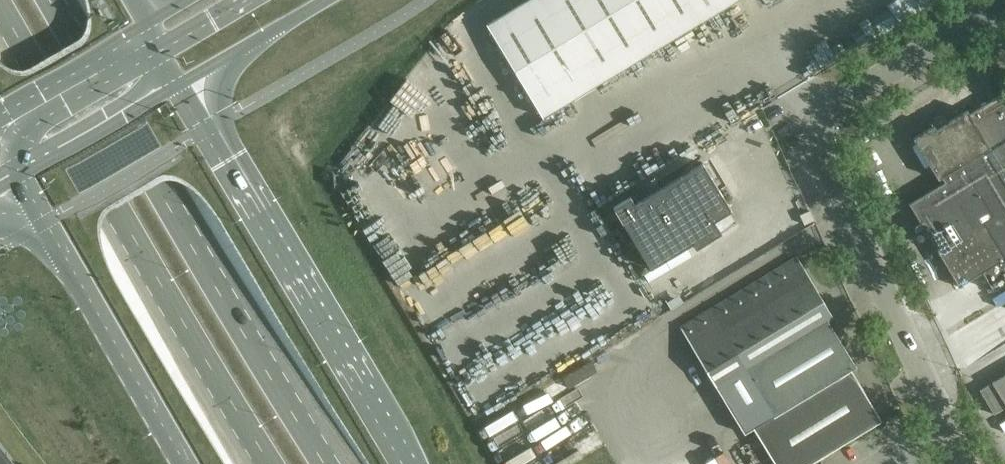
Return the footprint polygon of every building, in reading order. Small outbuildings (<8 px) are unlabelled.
[(487,24),(543,117),(737,0),(527,0),(487,24)] [(968,111),(948,122),(945,116),(941,115),(934,119),(933,123),(934,125),(913,138),(938,179),(942,177),(944,182),(908,204),(958,287),(983,272),(993,290),(1004,283),(1004,91),(968,111)] [(630,196),(613,206),(650,268),(693,243),(696,248),(710,240),(709,240),(722,232),(714,220),(731,210),(703,163),(635,204),(630,196)] [(814,220),(809,211),(800,215),(804,224),(814,220)] [(744,434),(753,428),(775,463),(810,463),(882,420),(851,370),(856,367),(827,319),(832,316),(797,256),(779,267),(709,309),(679,327),(744,434)] [(992,383),(1004,405),(1004,374),(992,383)] [(1004,408),(990,383),(979,390),(994,414),(1004,408)] [(0,442),(0,463),(17,463),(0,442)]
